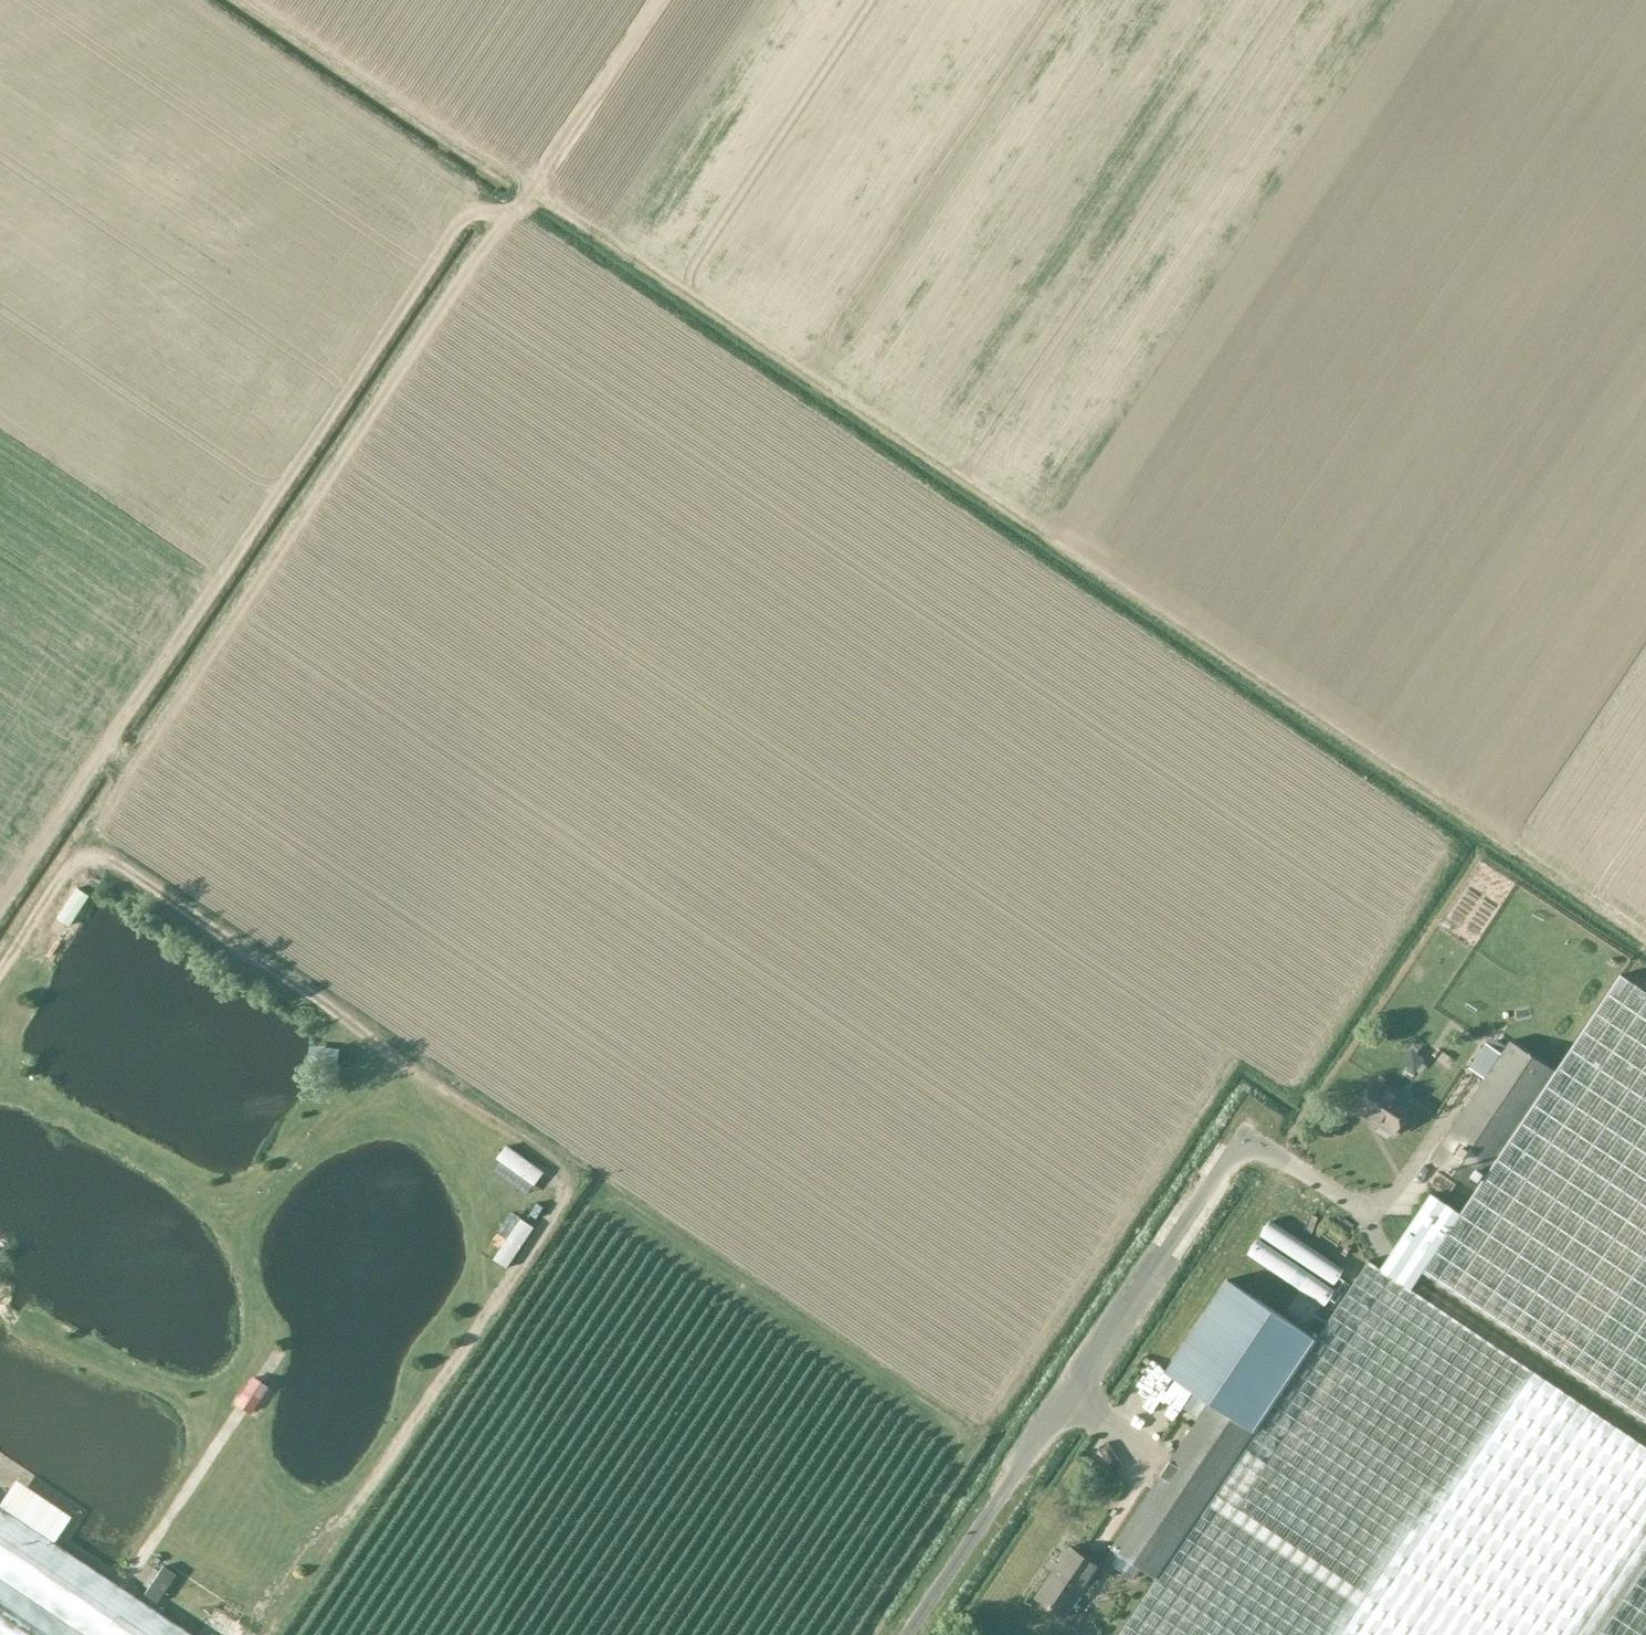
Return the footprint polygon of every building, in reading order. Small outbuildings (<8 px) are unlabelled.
[(1410,1289),(1421,1272),(1645,1422),(1645,992),(1620,975),(1556,1071),(1510,1041),(1501,1054),(1486,1044),(1470,1068),(1485,1078),(1431,1159),(1475,1189),(1460,1213),(1430,1193),(1380,1268),(1410,1289)] [(1375,1080),(1355,1109),(1394,1135),(1413,1106),(1375,1080)] [(1438,1172),(1431,1183),(1448,1195),(1456,1184),(1438,1172)] [(1256,1232),(1334,1281),(1343,1266),(1266,1217),(1256,1232)] [(1317,1313),(1334,1287),(1254,1235),(1243,1252),(1304,1291),(1298,1301),(1317,1313)] [(1347,1245),(1341,1254),(1346,1257),(1352,1249),(1347,1245)] [(1380,1268),(1369,1261),(1316,1339),(1155,1578),(1156,1578),(1118,1634),(1645,1634),(1645,1447),(1410,1289),(1380,1268)] [(1155,1578),(1316,1339),(1226,1279),(1164,1372),(1209,1402),(1111,1548),(1155,1578)] [(0,1506),(0,1634),(192,1634),(0,1506)] [(1070,1547),(1035,1597),(1065,1618),(1100,1568),(1070,1547)]
